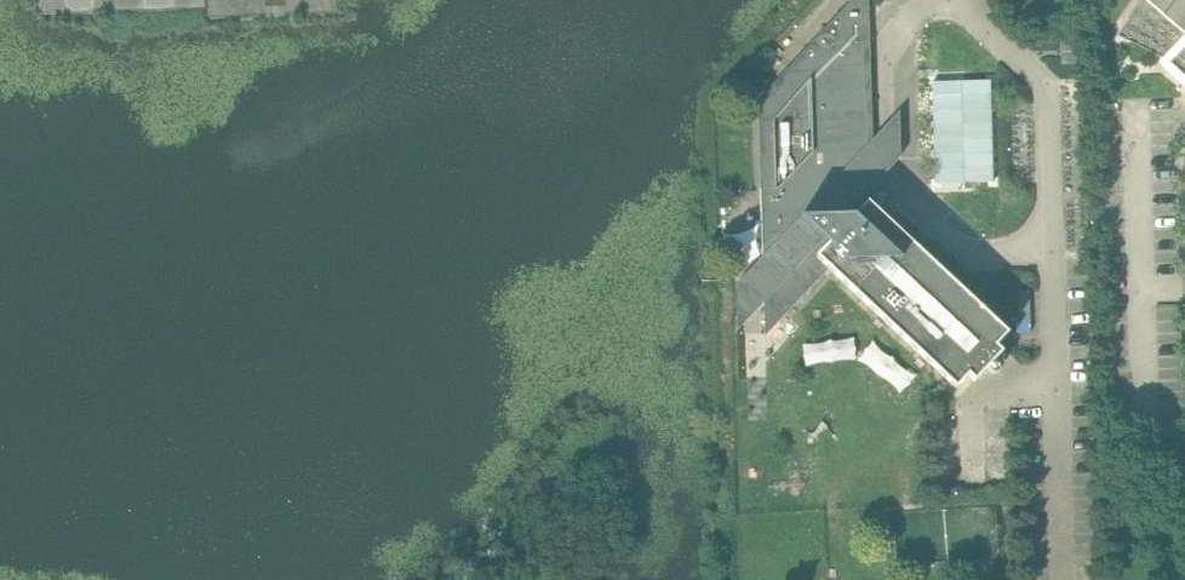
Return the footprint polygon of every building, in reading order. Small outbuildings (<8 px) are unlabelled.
[(736,285),(737,330),(764,301),(765,336),(828,268),(957,388),(969,375),(975,381),(1002,352),(996,346),(1008,333),(870,203),(874,199),(874,188),(874,185),(872,132),(868,0),(851,0),(769,88),(758,100),(762,257),(736,285)] [(1184,34),(1184,0),(1147,0),(1184,34)] [(1164,67),(1184,88),(1184,45),(1164,67)]
